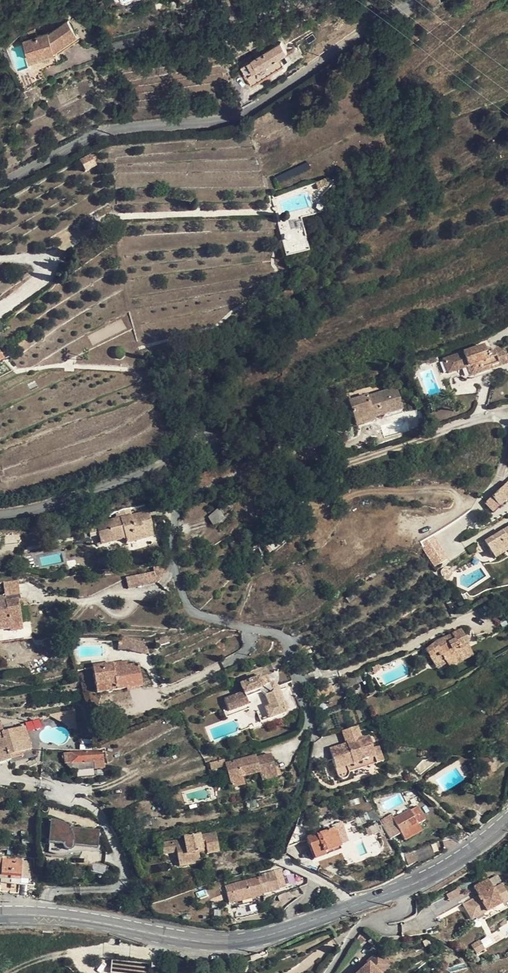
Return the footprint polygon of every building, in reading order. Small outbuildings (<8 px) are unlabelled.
[(35,76),(21,82),(25,89),(46,79),(43,71),(62,62),(59,56),(81,41),(69,22),(50,36),(50,34),(37,39),(24,43),(35,76)] [(37,39),(34,31),(22,37),(24,43),(37,39)] [(288,54),(282,43),(242,67),(254,87),(283,70),(278,61),(288,54)] [(101,160),(98,153),(73,167),(77,175),(80,176),(97,167),(95,162),(101,160)] [(449,375),(467,369),(472,367),(475,377),(492,371),(491,367),(499,365),(494,353),(487,355),(484,347),(444,361),(449,375)] [(494,353),(499,365),(491,367),(492,371),(507,365),(507,358),(505,348),(494,351),(494,353)] [(11,357),(8,352),(1,355),(4,361),(11,357)] [(470,378),(475,377),(472,367),(467,369),(470,378)] [(373,415),(374,419),(403,411),(396,390),(369,398),(368,397),(350,402),(355,420),(373,415)] [(374,422),(374,419),(373,415),(355,420),(357,427),(374,422)] [(507,499),(507,485),(507,484),(485,505),(492,513),(507,499)] [(208,517),(214,524),(222,517),(216,509),(208,517)] [(156,537),(150,512),(133,517),(132,515),(97,523),(103,545),(127,539),(128,543),(156,537)] [(478,544),(478,550),(472,555),(491,551),(495,559),(507,551),(507,530),(486,543),(484,540),(478,544)] [(439,549),(429,556),(436,567),(447,561),(439,549)] [(304,570),(311,569),(308,558),(301,560),(304,570)] [(458,567),(446,567),(442,570),(441,576),(447,584),(458,567)] [(156,568),(125,578),(129,589),(159,580),(156,568)] [(5,583),(6,596),(20,594),(19,581),(5,583)] [(9,625),(21,624),(19,608),(26,606),(25,598),(21,598),(0,601),(0,627),(9,625)] [(479,609),(484,617),(492,613),(487,605),(479,609)] [(492,613),(484,617),(486,622),(494,618),(492,613)] [(9,625),(9,631),(10,633),(22,631),(21,624),(9,625)] [(439,647),(436,643),(426,652),(437,670),(447,664),(449,668),(473,656),(461,631),(446,638),(443,646),(439,647)] [(446,638),(436,643),(439,647),(443,646),(446,638)] [(145,639),(120,639),(120,649),(130,649),(146,654),(150,652),(145,639)] [(139,665),(128,667),(115,669),(114,664),(94,667),(98,693),(143,686),(139,665)] [(86,693),(95,693),(93,669),(85,670),(86,693)] [(260,690),(269,684),(266,675),(259,677),(258,676),(240,683),(242,690),(235,693),(240,702),(247,699),(246,696),(260,690)] [(361,675),(354,678),(356,683),(363,680),(361,675)] [(269,684),(260,690),(262,690),(268,705),(272,705),(276,715),(285,712),(281,703),(284,702),(278,688),(274,689),(271,685),(270,685),(269,684)] [(256,693),(247,699),(248,703),(228,709),(223,710),(225,716),(249,707),(256,712),(260,721),(276,715),(272,705),(268,705),(262,690),(260,690),(256,693)] [(240,702),(235,693),(224,697),(228,709),(248,703),(247,699),(240,702)] [(22,751),(31,748),(25,725),(0,732),(2,726),(0,725),(0,750),(5,749),(7,755),(22,751)] [(347,743),(330,748),(336,768),(337,774),(339,776),(342,777),(345,777),(348,775),(349,773),(349,771),(362,767),(360,760),(375,756),(372,747),(369,736),(361,738),(347,743)] [(378,745),(372,747),(375,756),(360,760),(362,767),(383,761),(378,745)] [(22,751),(7,755),(5,749),(0,750),(0,763),(24,757),(22,751)] [(93,751),(64,754),(66,764),(72,763),(73,771),(105,769),(103,751),(93,751)] [(62,753),(50,752),(50,762),(61,763),(62,753)] [(272,753),(257,757),(261,772),(260,773),(262,781),(277,776),(272,753)] [(257,755),(224,762),(231,787),(245,784),(243,777),(260,773),(261,772),(257,757),(257,755)] [(314,818),(328,814),(325,806),(311,812),(314,818)] [(394,820),(401,834),(418,824),(425,820),(417,807),(394,820)] [(478,827),(485,822),(477,812),(469,817),(478,827)] [(50,823),(49,845),(99,848),(100,826),(50,823)] [(421,831),(418,824),(401,834),(405,840),(421,831)] [(334,830),(307,838),(315,860),(341,851),(334,830)] [(178,864),(198,861),(197,854),(195,847),(199,846),(200,850),(204,849),(205,853),(218,850),(214,833),(198,835),(198,833),(183,836),(183,838),(170,841),(171,850),(175,850),(178,864)] [(171,850),(170,841),(158,843),(159,852),(171,850)] [(195,847),(197,854),(205,853),(204,849),(200,850),(199,846),(195,847)] [(4,858),(3,861),(0,861),(0,879),(11,880),(11,879),(30,881),(31,873),(23,872),(24,861),(4,858)] [(233,885),(234,892),(227,894),(230,902),(236,900),(238,903),(262,895),(262,894),(286,887),(282,869),(275,870),(275,872),(264,874),(264,876),(233,885)] [(477,886),(482,895),(466,904),(475,920),(507,901),(507,889),(505,883),(496,888),(491,878),(477,886)] [(220,886),(209,886),(209,898),(221,898),(220,886)] [(337,896),(327,890),(323,896),(332,903),(337,896)] [(499,936),(487,946),(493,953),(505,943),(499,936)] [(487,946),(480,952),(486,959),(493,953),(487,946)] [(112,964),(111,972),(151,972),(151,967),(112,964)] [(368,965),(358,972),(375,972),(368,965)]
